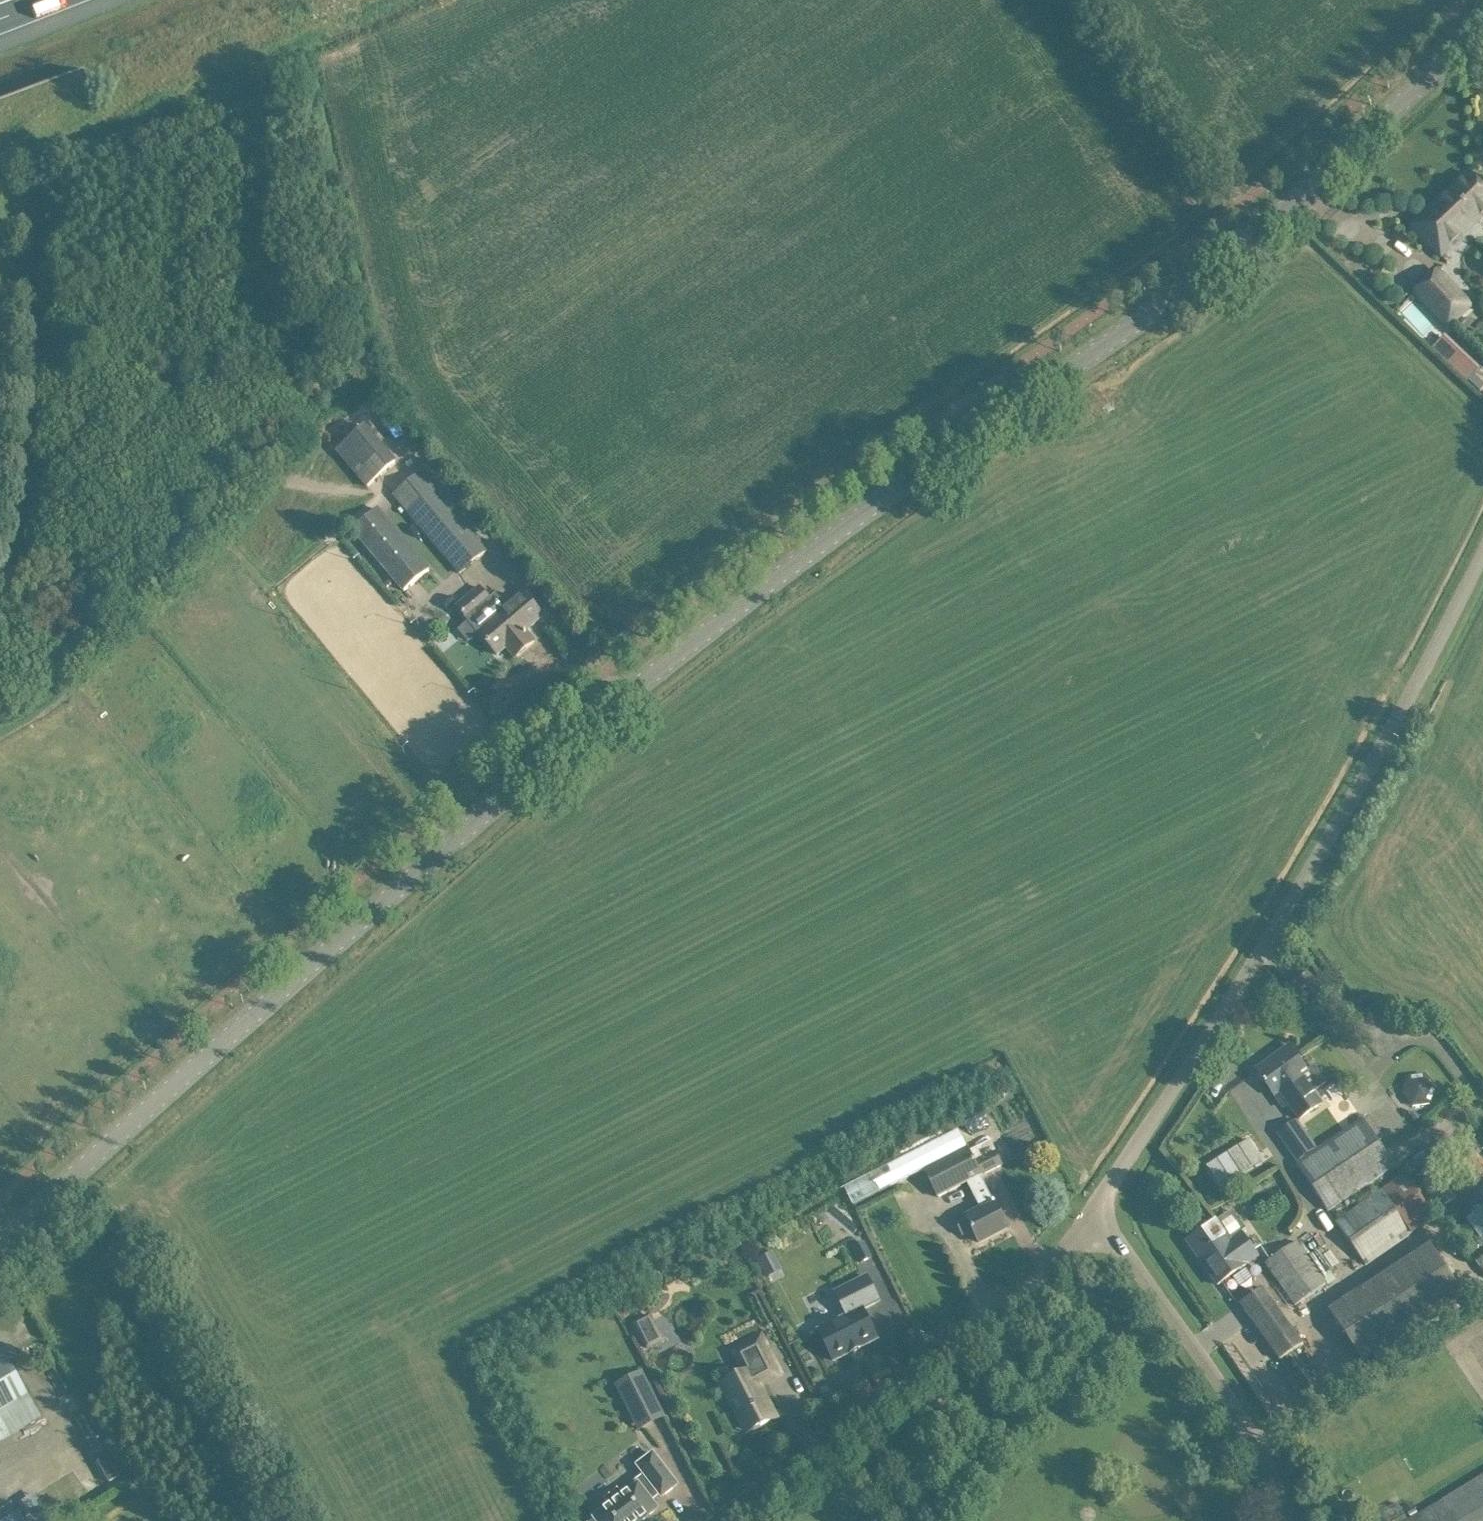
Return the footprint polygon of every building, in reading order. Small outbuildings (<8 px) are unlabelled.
[(1435,206),(1436,207),(1415,227),(1414,225),(1413,226),(1441,257),(1442,256),(1437,250),(1472,216),(1478,222),(1482,218),(1482,189),(1469,173),(1435,206)] [(1415,293),(1448,328),(1472,307),(1438,271),(1415,293)] [(337,451),(366,488),(397,463),(367,426),(337,451)] [(458,575),(489,551),(423,471),(393,495),(458,575)] [(400,592),(430,571),(379,508),(352,533),(400,592)] [(525,595),(501,615),(479,589),(457,607),(471,622),(481,633),(479,633),(497,655),(507,647),(516,658),(535,642),(526,631),(543,616),(525,595)] [(1264,1081),(1283,1108),(1289,1104),(1300,1119),(1321,1104),(1312,1091),(1318,1087),(1290,1047),(1278,1055),(1280,1057),(1273,1062),(1271,1060),(1257,1070),(1265,1081),(1264,1081)] [(1330,1211),(1396,1169),(1363,1120),(1298,1162),(1330,1211)] [(1314,1147),(1296,1122),(1279,1134),(1297,1159),(1314,1147)] [(1002,1165),(997,1154),(995,1151),(990,1142),(970,1152),(967,1148),(958,1131),(845,1188),(853,1206),(890,1187),(924,1169),(938,1197),(967,1182),(982,1210),(968,1218),(967,1216),(956,1221),(963,1235),(972,1229),(979,1242),(1008,1227),(994,1200),(993,1201),(980,1176),(1002,1165)] [(1220,1187),(1262,1160),(1249,1140),(1207,1166),(1220,1187)] [(1431,1216),(1402,1173),(1334,1219),(1363,1262),(1431,1216)] [(1218,1285),(1259,1256),(1243,1234),(1231,1242),(1216,1221),(1187,1241),(1198,1256),(1200,1254),(1204,1260),(1202,1262),(1218,1285)] [(1328,1306),(1360,1358),(1465,1294),(1432,1241),(1328,1306)] [(1293,1301),(1296,1305),(1327,1284),(1299,1242),(1269,1262),(1293,1301)] [(852,1249),(860,1263),(872,1257),(864,1243),(852,1249)] [(1475,1262),(1482,1272),(1482,1256),(1475,1262)] [(836,1292),(848,1316),(827,1326),(819,1330),(834,1361),(844,1356),(849,1353),(850,1353),(862,1347),(877,1339),(862,1309),(879,1301),(867,1277),(836,1292)] [(1240,1304),(1280,1360),(1296,1348),(1303,1344),(1263,1288),(1256,1292),(1240,1304)] [(656,1327),(650,1315),(635,1323),(641,1335),(656,1327)] [(760,1385),(781,1374),(772,1356),(770,1351),(768,1352),(765,1347),(767,1346),(762,1336),(732,1351),(731,1353),(743,1375),(732,1381),(723,1386),(732,1405),(746,1433),(747,1432),(753,1429),(776,1417),(760,1385)] [(40,1419),(2,1357),(0,1358),(0,1443),(40,1419)] [(658,1402),(642,1372),(617,1385),(632,1415),(658,1402)] [(656,1499),(660,1495),(662,1497),(678,1485),(653,1453),(638,1465),(645,1475),(636,1482),(638,1484),(627,1492),(623,1495),(618,1489),(605,1499),(610,1505),(594,1517),(595,1519),(593,1520),(642,1520),(658,1509),(652,1501),(656,1499)] [(107,1455),(96,1461),(108,1482),(118,1477),(107,1455)] [(1411,1520),(1482,1520),(1482,1478),(1411,1520)] [(1385,1520),(1408,1520),(1401,1509),(1384,1519),(1385,1520)]
